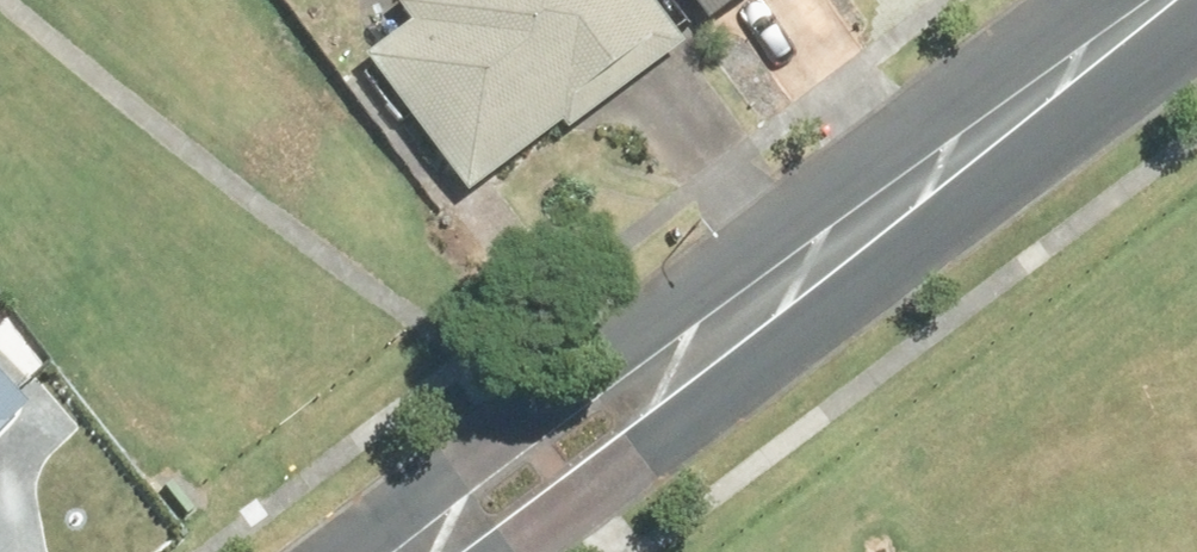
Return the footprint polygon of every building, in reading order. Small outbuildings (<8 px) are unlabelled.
[(351,53),(451,190),(658,39),(630,0),(383,0),(382,1),(396,20),(351,53)] [(692,25),(725,0),(673,0),(692,25)] [(40,407),(0,368),(0,447),(40,407)]
